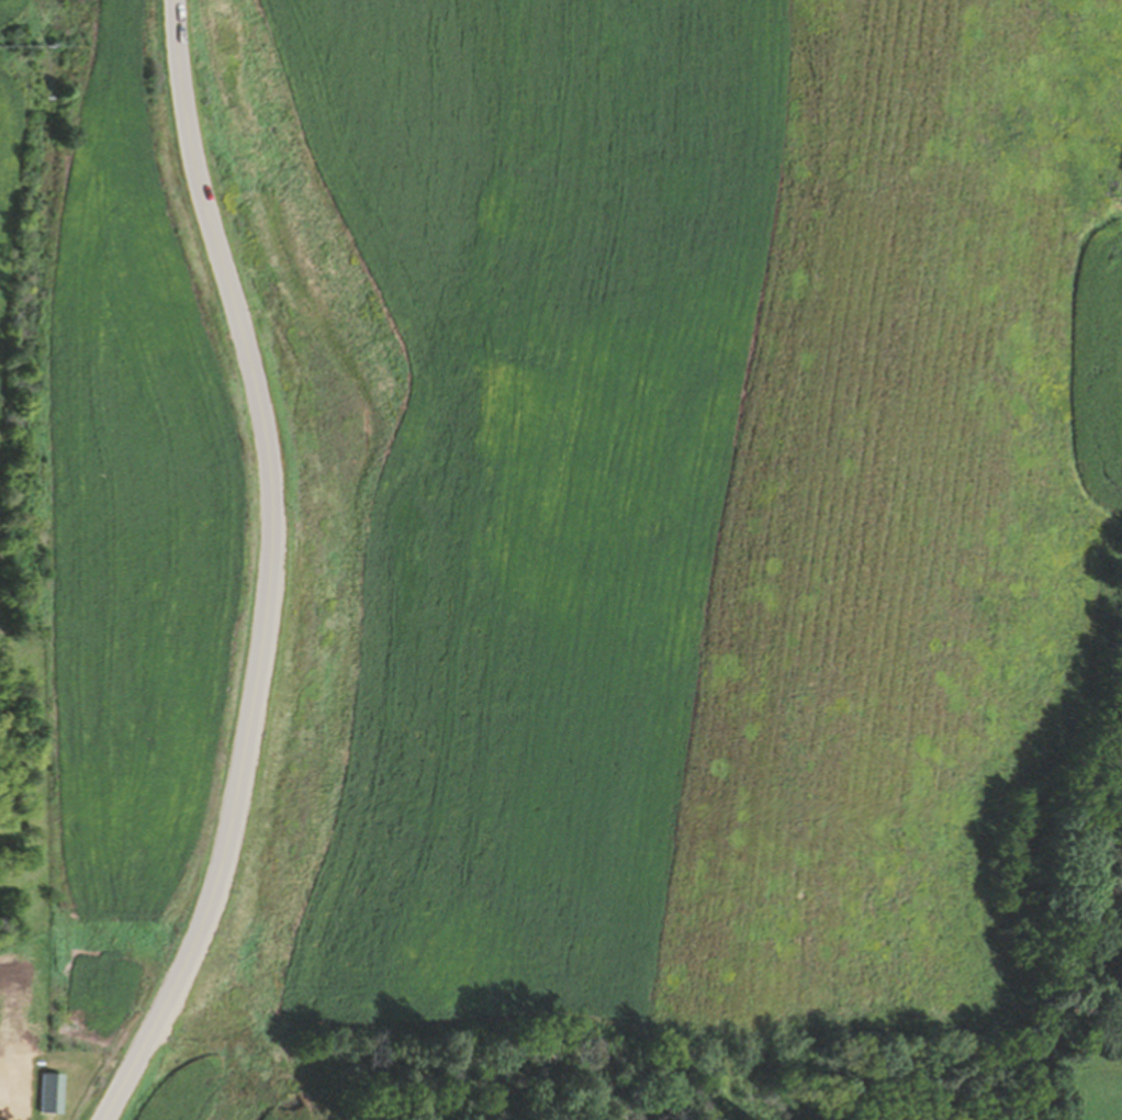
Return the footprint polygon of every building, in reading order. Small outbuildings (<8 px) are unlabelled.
[(56,1075),(37,1074),(35,1110),(54,1111),(56,1075)] [(0,1086),(0,1101),(12,1101),(13,1087),(0,1086)]
